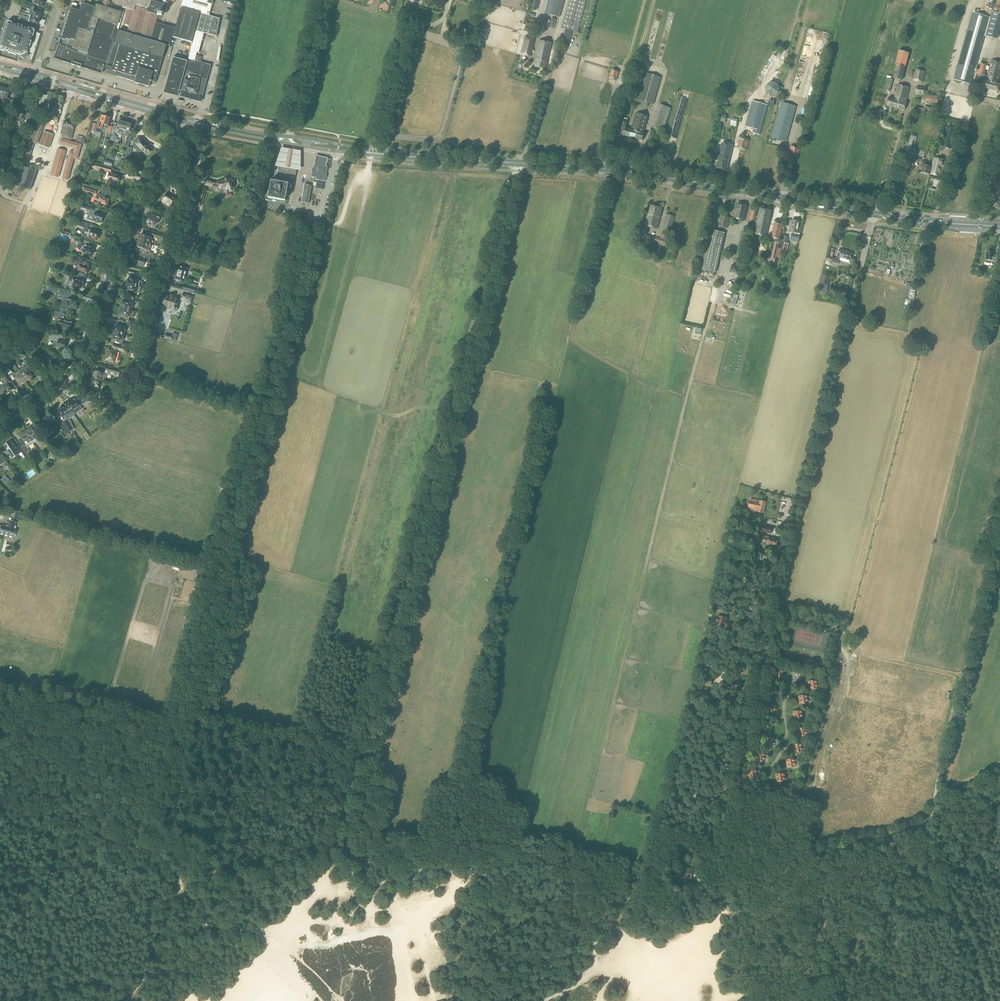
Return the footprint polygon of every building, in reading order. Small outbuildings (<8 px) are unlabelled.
[(166,45),(167,45),(170,46),(175,29),(155,22),(157,15),(161,16),(162,13),(165,14),(168,6),(149,0),(124,0),(122,7),(128,9),(123,23),(129,25),(127,31),(150,38),(150,40),(166,45)] [(209,16),(211,5),(212,5),(213,0),(183,0),(181,8),(200,13),(200,14),(209,16)] [(564,0),(554,0),(550,14),(559,17),(564,0)] [(567,29),(566,34),(564,34),(562,40),(561,43),(568,45),(572,31),(577,32),(586,0),(569,0),(561,28),(567,29)] [(60,38),(60,39),(56,52),(58,53),(56,58),(72,63),(72,62),(81,64),(81,66),(100,72),(102,67),(106,68),(107,66),(118,31),(118,30),(116,29),(120,14),(121,13),(120,12),(119,11),(108,8),(102,6),(96,4),(95,7),(82,3),(79,11),(70,8),(69,12),(67,16),(69,16),(66,19),(67,20),(65,23),(66,24),(64,27),(65,28),(63,31),(64,32),(62,35),(63,35),(60,38)] [(181,8),(173,38),(192,42),(195,31),(200,14),(200,13),(181,8)] [(33,10),(31,16),(39,18),(41,14),(40,14),(40,12),(35,11),(36,10),(33,10)] [(957,70),(954,80),(956,80),(955,82),(960,83),(960,82),(963,83),(969,84),(970,84),(973,74),(974,74),(984,36),(985,36),(990,17),(972,12),(957,69),(957,70)] [(199,53),(204,33),(216,36),(219,19),(209,16),(200,14),(195,31),(196,31),(188,61),(191,62),(191,61),(195,62),(195,60),(201,61),(202,57),(197,55),(197,52),(199,53)] [(6,20),(0,40),(0,50),(20,56),(19,58),(22,59),(22,57),(31,60),(40,33),(36,32),(33,39),(32,38),(35,30),(6,20)] [(989,21),(985,36),(995,39),(999,24),(989,21)] [(118,31),(107,66),(112,68),(112,70),(134,76),(136,77),(134,82),(149,87),(150,82),(151,82),(155,83),(166,45),(150,40),(149,40),(118,31)] [(525,37),(521,54),(530,56),(534,39),(525,37)] [(535,56),(533,67),(545,69),(548,59),(550,48),(551,43),(539,41),(535,56)] [(899,50),(897,59),(907,61),(909,53),(899,50)] [(173,58),(164,91),(178,95),(183,76),(184,77),(183,79),(185,80),(180,96),(200,102),(201,102),(200,97),(202,97),(211,66),(211,65),(196,61),(196,62),(192,61),(192,62),(189,61),(188,62),(186,71),(185,71),(187,62),(173,58)] [(975,77),(977,77),(977,78),(984,80),(982,87),(998,91),(999,84),(998,84),(999,75),(999,62),(992,60),(987,76),(984,75),(985,71),(984,71),(981,70),(979,69),(978,75),(976,74),(975,77)] [(897,64),(893,78),(894,78),(902,80),(905,66),(897,64)] [(610,77),(611,78),(615,80),(617,79),(619,71),(617,69),(614,68),(612,69),(610,77)] [(916,68),(913,80),(916,82),(919,83),(923,82),(925,71),(922,69),(919,68),(916,68)] [(646,74),(638,101),(643,102),(642,106),(647,107),(648,103),(653,105),(661,78),(646,74)] [(776,83),(773,82),(769,83),(767,85),(766,88),(766,92),(769,95),(772,96),(776,95),(778,93),(780,89),(779,85),(776,83)] [(894,103),(893,107),(905,110),(907,102),(906,101),(910,88),(899,85),(898,84),(894,98),(895,98),(895,99),(895,100),(896,101),(895,103),(894,103)] [(916,95),(924,95),(926,92),(927,90),(926,87),(917,86),(915,88),(915,92),(916,95)] [(3,88),(1,97),(7,99),(10,90),(7,89),(8,88),(4,87),(3,88)] [(43,94),(40,102),(45,103),(46,101),(51,103),(54,94),(48,92),(47,96),(43,94)] [(55,108),(53,107),(51,114),(56,116),(57,109),(60,110),(64,97),(59,95),(55,108)] [(895,99),(895,98),(894,98),(893,97),(892,98),(889,98),(889,97),(886,105),(887,105),(893,107),(894,103),(895,103),(896,101),(895,100),(895,99)] [(760,135),(768,105),(753,101),(745,126),(754,129),(753,133),(760,135)] [(782,102),(772,138),(787,142),(797,106),(782,102)] [(659,105),(652,127),(663,131),(670,108),(659,105)] [(26,116),(19,113),(15,124),(15,125),(15,126),(18,127),(21,128),(22,126),(23,126),(25,121),(30,122),(30,123),(32,124),(34,118),(30,117),(31,114),(27,113),(26,116)] [(624,135),(642,141),(644,133),(643,133),(648,117),(648,116),(636,113),(636,114),(632,129),(627,128),(626,127),(624,135)] [(94,124),(91,132),(95,133),(96,128),(100,129),(100,127),(103,128),(106,117),(102,116),(100,123),(97,123),(96,125),(94,124)] [(45,120),(37,117),(29,141),(36,143),(45,120)] [(111,134),(111,135),(110,138),(114,139),(116,132),(118,133),(119,129),(123,130),(125,121),(122,120),(120,121),(119,121),(117,127),(116,127),(115,132),(112,131),(111,134)] [(75,125),(64,121),(62,126),(64,126),(62,137),(71,139),(71,138),(75,125)] [(125,121),(123,130),(126,131),(125,134),(128,134),(131,125),(130,124),(129,123),(125,121)] [(620,126),(618,133),(624,135),(626,127),(627,124),(625,123),(622,122),(620,126)] [(947,127),(942,146),(943,146),(951,149),(956,129),(948,127),(947,127)] [(44,131),(40,145),(48,148),(53,134),(44,131)] [(908,147),(908,148),(914,149),(917,137),(911,135),(909,142),(908,147)] [(134,142),(135,143),(132,146),(140,153),(142,150),(146,154),(147,152),(148,154),(151,151),(145,144),(146,143),(144,141),(143,142),(138,137),(134,142)] [(744,137),(740,138),(738,148),(741,150),(744,151),(746,150),(749,140),(749,139),(747,138),(744,137)] [(60,144),(68,146),(77,148),(79,145),(69,142),(69,141),(69,142),(61,140),(61,139),(60,144)] [(26,166),(33,144),(28,143),(22,165),(21,165),(26,167),(26,166)] [(722,143),(716,167),(727,170),(733,145),(732,145),(722,143)] [(791,145),(788,157),(791,159),(795,159),(798,159),(801,148),(798,146),(795,145),(791,145)] [(282,148),(275,167),(301,171),(301,152),(282,148)] [(65,151),(58,149),(50,175),(58,177),(65,151)] [(70,153),(63,178),(62,178),(67,180),(67,179),(73,157),(76,158),(76,159),(78,154),(70,152),(70,153)] [(327,159),(316,157),(313,170),(312,170),(311,174),(312,174),(312,177),(317,178),(317,179),(324,180),(327,169),(325,169),(327,159)] [(932,166),(930,174),(941,177),(945,160),(934,157),(932,166)] [(930,174),(932,166),(925,165),(926,162),(923,161),(921,166),(923,166),(922,172),(930,174)] [(111,169),(99,166),(99,165),(94,164),(93,168),(98,169),(110,172),(111,169)] [(279,166),(278,173),(278,174),(278,175),(279,175),(294,177),(295,177),(295,176),(297,169),(296,169),(280,166),(279,166)] [(117,185),(120,176),(112,174),(113,173),(109,173),(107,180),(110,181),(110,183),(117,185)] [(233,189),(231,183),(234,182),(235,182),(236,181),(236,180),(235,180),(235,179),(234,179),(233,177),(230,178),(229,177),(226,178),(226,179),(225,179),(225,180),(218,182),(207,179),(206,185),(215,187),(215,189),(218,189),(218,188),(220,189),(221,194),(224,194),(227,193),(227,192),(227,190),(229,190),(230,191),(232,191),(233,189),(232,189),(233,189)] [(15,185),(28,190),(30,191),(32,184),(31,183),(18,179),(15,185)] [(266,194),(265,200),(272,201),(272,199),(285,201),(288,184),(271,181),(268,194),(266,194)] [(993,181),(989,197),(986,204),(991,206),(998,208),(998,209),(999,209),(999,183),(993,181)] [(301,202),(309,203),(312,186),(304,184),(301,202)] [(86,186),(85,191),(95,194),(96,191),(97,189),(86,186)] [(106,204),(108,204),(108,202),(108,200),(108,199),(105,199),(106,197),(97,195),(96,199),(94,198),(93,203),(98,204),(98,203),(106,205),(106,204)] [(179,201),(176,199),(171,196),(170,197),(166,195),(163,198),(164,199),(162,201),(171,208),(174,203),(174,204),(176,206),(179,201)] [(733,218),(734,218),(744,221),(747,206),(738,203),(737,203),(733,218)] [(650,206),(646,226),(647,226),(657,229),(662,209),(651,206),(650,206)] [(91,211),(88,220),(91,221),(95,222),(96,220),(101,222),(102,222),(103,219),(102,219),(103,216),(98,214),(99,210),(94,208),(93,211),(91,211)] [(757,210),(752,208),(749,221),(754,222),(755,222),(757,210)] [(760,208),(754,234),(755,234),(766,236),(771,211),(760,208)] [(160,218),(151,213),(147,218),(148,219),(146,223),(148,225),(149,226),(150,225),(153,226),(155,223),(157,224),(160,218)] [(674,217),(667,215),(663,228),(671,230),(674,217)] [(170,225),(172,221),(163,216),(161,219),(170,225)] [(727,228),(729,218),(721,216),(719,227),(727,228)] [(791,228),(790,228),(789,232),(792,232),(792,233),(790,240),(799,242),(800,235),(800,233),(798,233),(800,222),(793,221),(791,228)] [(779,239),(782,225),(774,223),(771,237),(779,239)] [(84,228),(81,236),(96,240),(96,238),(97,239),(99,235),(97,235),(98,232),(90,229),(88,228),(88,229),(84,228)] [(741,231),(739,244),(745,245),(747,230),(743,229),(741,231)] [(710,230),(701,269),(716,272),(725,233),(710,230)] [(151,238),(141,235),(139,241),(149,244),(150,240),(152,241),(154,236),(164,240),(165,236),(152,232),(151,238)] [(188,235),(192,248),(199,246),(195,233),(188,235)] [(80,239),(74,237),(70,236),(70,239),(73,240),(79,242),(77,248),(80,251),(82,252),(86,253),(86,254),(87,254),(87,255),(91,256),(94,248),(83,244),(84,240),(80,239)] [(648,236),(647,242),(649,243),(649,245),(655,247),(656,244),(660,245),(660,244),(665,245),(666,240),(648,236)] [(139,241),(137,247),(147,250),(145,256),(153,258),(154,256),(153,253),(149,252),(151,248),(152,245),(149,244),(139,241)] [(783,244),(776,242),(771,261),(778,263),(783,244)] [(828,256),(827,260),(839,264),(840,257),(850,260),(852,254),(845,252),(845,251),(842,250),(842,251),(840,250),(839,253),(837,259),(832,258),(834,252),(831,251),(829,257),(828,256)] [(986,260),(993,260),(994,260),(994,262),(999,263),(999,256),(993,255),(993,252),(994,252),(990,252),(990,251),(988,251),(987,252),(986,251),(986,252),(987,252),(986,260)] [(143,255),(142,258),(134,256),(133,261),(132,262),(133,262),(132,264),(143,267),(144,262),(150,263),(152,262),(153,258),(145,256),(143,255)] [(735,255),(734,263),(741,264),(743,256),(736,255),(735,255)] [(90,265),(81,262),(82,259),(77,258),(73,257),(72,259),(73,260),(76,261),(78,261),(76,265),(77,265),(79,266),(78,270),(88,273),(90,267),(89,266),(90,265)] [(173,274),(171,280),(183,283),(187,268),(175,265),(174,271),(175,271),(174,274),(173,274)] [(730,272),(738,274),(739,266),(732,265),(730,272)] [(72,279),(73,274),(66,272),(65,275),(70,277),(69,280),(71,281),(71,282),(73,283),(71,287),(75,289),(75,287),(78,288),(78,289),(81,290),(82,289),(83,286),(82,285),(83,282),(72,279)] [(820,280),(819,283),(821,284),(826,285),(827,285),(829,276),(822,274),(820,280)] [(127,279),(126,283),(138,287),(140,281),(138,281),(138,280),(129,277),(128,279),(127,279)] [(126,286),(125,289),(135,292),(139,293),(141,287),(138,287),(126,283),(126,286)] [(195,293),(196,288),(191,286),(184,284),(182,289),(195,293)] [(912,286),(908,300),(913,301),(915,294),(916,287),(915,287),(912,286)] [(78,302),(68,299),(70,292),(59,289),(57,295),(64,297),(60,309),(60,312),(63,313),(64,310),(67,311),(68,307),(76,310),(77,309),(79,310),(80,306),(78,306),(79,303),(78,303),(78,302)] [(178,303),(179,299),(178,298),(176,297),(175,297),(174,297),(173,296),(171,296),(170,296),(169,296),(168,295),(166,294),(166,295),(165,295),(162,306),(167,308),(168,308),(170,309),(173,309),(173,310),(174,310),(175,310),(176,310),(177,309),(177,308),(177,307),(177,306),(178,305),(178,303)] [(182,294),(181,299),(183,300),(183,301),(191,303),(192,297),(182,294)] [(906,299),(904,307),(911,309),(914,301),(913,301),(908,300),(906,299)] [(121,304),(120,307),(120,308),(132,311),(133,305),(133,304),(132,304),(133,302),(125,300),(125,302),(122,301),(121,304)] [(119,310),(118,314),(129,317),(130,317),(133,318),(135,312),(132,311),(120,308),(120,307),(119,310)] [(53,316),(58,318),(57,322),(59,323),(58,326),(70,330),(72,323),(63,320),(65,315),(55,311),(53,316)] [(133,324),(128,323),(127,326),(130,327),(130,329),(136,331),(138,326),(133,324)] [(124,334),(126,328),(115,325),(113,331),(124,334)] [(156,336),(158,330),(149,327),(147,334),(153,335),(156,336)] [(124,334),(113,331),(111,337),(122,341),(124,334)] [(54,348),(58,350),(60,347),(64,349),(65,348),(65,349),(66,346),(66,345),(66,342),(62,341),(63,339),(64,340),(65,336),(51,332),(49,337),(55,340),(52,347),(53,348),(54,348)] [(178,334),(173,333),(172,335),(172,336),(170,335),(165,334),(164,338),(172,341),(176,342),(178,334)] [(109,349),(106,360),(114,363),(119,349),(126,351),(127,348),(113,344),(112,348),(113,349),(113,350),(109,349)] [(49,364),(52,358),(42,353),(40,357),(43,358),(41,360),(49,364)] [(24,366),(19,370),(20,370),(19,371),(21,373),(26,380),(32,377),(27,369),(29,368),(30,370),(33,367),(27,357),(23,360),(27,365),(25,367),(24,367),(24,366)] [(9,368),(6,371),(13,380),(15,379),(16,378),(20,384),(26,380),(21,373),(19,371),(18,369),(13,373),(12,373),(9,368)] [(105,373),(105,374),(95,371),(93,378),(92,378),(105,381),(107,374),(118,377),(120,373),(107,369),(105,373)] [(0,386),(6,394),(12,390),(7,384),(8,384),(12,382),(6,374),(2,376),(2,377),(4,381),(5,381),(5,382),(0,386)] [(105,381),(92,378),(92,380),(91,380),(90,380),(89,380),(89,381),(89,382),(89,383),(89,384),(90,384),(90,385),(90,386),(94,387),(94,386),(95,386),(94,389),(98,390),(101,381),(105,382),(106,382),(105,382),(105,381)] [(69,400),(66,402),(72,412),(74,414),(82,408),(80,405),(76,399),(75,397),(72,399),(69,401),(69,400)] [(60,408),(57,410),(62,417),(65,415),(67,419),(68,420),(67,420),(63,423),(70,432),(73,429),(71,425),(72,424),(69,417),(74,414),(72,412),(66,402),(62,404),(62,405),(61,406),(60,407),(60,408)] [(42,419),(41,420),(46,427),(53,422),(55,426),(58,424),(56,420),(51,413),(46,417),(42,419)] [(63,423),(59,425),(60,425),(64,431),(66,434),(68,433),(69,432),(63,423)] [(28,428),(25,430),(25,431),(32,440),(35,438),(36,439),(38,437),(43,444),(46,442),(40,434),(38,436),(36,433),(35,433),(31,427),(28,429),(28,428)] [(21,438),(18,440),(23,446),(25,444),(26,445),(32,441),(32,440),(25,431),(20,434),(22,437),(21,438)] [(11,441),(5,445),(7,450),(5,451),(8,455),(10,454),(13,458),(19,454),(24,462),(28,459),(29,459),(28,458),(26,455),(25,454),(21,447),(20,448),(19,446),(16,448),(11,441)] [(23,446),(21,447),(25,454),(29,450),(26,445),(25,444),(23,446)] [(757,501),(751,499),(749,508),(758,510),(757,512),(764,514),(767,502),(763,501),(758,500),(757,501)] [(750,524),(751,517),(744,515),(744,514),(738,513),(738,514),(737,513),(733,512),(732,519),(750,524)] [(1,528),(0,530),(0,533),(14,537),(16,529),(14,528),(16,522),(10,520),(8,527),(1,525),(0,525),(0,528),(1,528)] [(761,525),(760,527),(760,531),(771,534),(773,527),(761,525)] [(752,540),(754,532),(736,528),(734,536),(752,540)] [(765,536),(763,545),(768,546),(768,544),(776,546),(777,540),(773,539),(773,538),(765,536)] [(734,550),(744,553),(746,547),(736,545),(734,550)] [(737,558),(733,557),(727,555),(726,561),(731,562),(736,564),(737,558)] [(728,576),(738,579),(739,573),(730,571),(728,576)] [(734,588),(725,586),(723,593),(732,594),(734,588)] [(726,600),(725,606),(733,608),(734,604),(731,603),(731,601),(726,600)] [(753,624),(754,617),(750,616),(750,614),(744,613),(744,615),(742,614),(740,624),(744,625),(745,622),(753,624)] [(717,617),(716,622),(717,622),(717,623),(718,623),(717,628),(724,629),(725,626),(730,627),(730,626),(731,626),(731,623),(730,623),(731,622),(726,621),(726,618),(719,616),(719,617),(717,617)] [(790,624),(786,643),(824,653),(829,634),(790,624)] [(737,653),(737,654),(746,656),(748,649),(747,648),(739,646),(737,653)] [(712,671),(714,662),(704,660),(702,668),(712,671)] [(744,673),(746,664),(736,662),(734,671),(744,673)] [(783,669),(775,671),(775,672),(776,679),(783,677),(785,677),(783,669)] [(702,684),(701,684),(711,686),(713,678),(703,676),(703,677),(702,684)] [(732,680),(731,687),(739,689),(741,682),(732,680)] [(817,680),(809,681),(810,689),(818,687),(817,680)] [(776,686),(768,688),(768,689),(769,696),(776,694),(778,694),(776,686)] [(701,691),(699,699),(709,701),(711,693),(701,691)] [(807,694),(799,696),(800,704),(808,702),(807,694)] [(727,705),(736,707),(738,698),(728,696),(727,705)] [(775,704),(767,705),(768,713),(776,711),(775,704)] [(801,710),(793,712),(795,719),(803,717),(801,710)] [(728,714),(726,720),(723,719),(722,724),(728,726),(729,720),(732,721),(734,715),(728,714)] [(768,720),(760,722),(760,723),(761,730),(768,728),(769,728),(768,720)] [(806,727),(798,729),(799,736),(807,735),(806,727)] [(774,737),(766,739),(766,740),(767,747),(774,745),(776,745),(774,737)] [(801,743),(793,744),(795,752),(803,751),(801,743)] [(764,753),(756,754),(756,755),(758,762),(764,761),(766,760),(764,753)] [(794,758),(786,760),(788,767),(796,766),(794,758)] [(756,769),(748,771),(750,778),(758,777),(756,769)] [(717,772),(714,783),(722,785),(723,783),(724,779),(725,774),(717,772)] [(784,772),(776,774),(778,782),(786,780),(784,772)] [(713,794),(711,803),(718,804),(719,802),(720,797),(720,795),(713,794)] [(665,815),(663,823),(670,824),(672,817),(665,815)] [(676,873),(675,877),(679,877),(680,876),(682,876),(682,879),(695,880),(696,872),(693,872),(693,869),(693,868),(683,867),(683,868),(683,874),(680,873),(676,873)]
